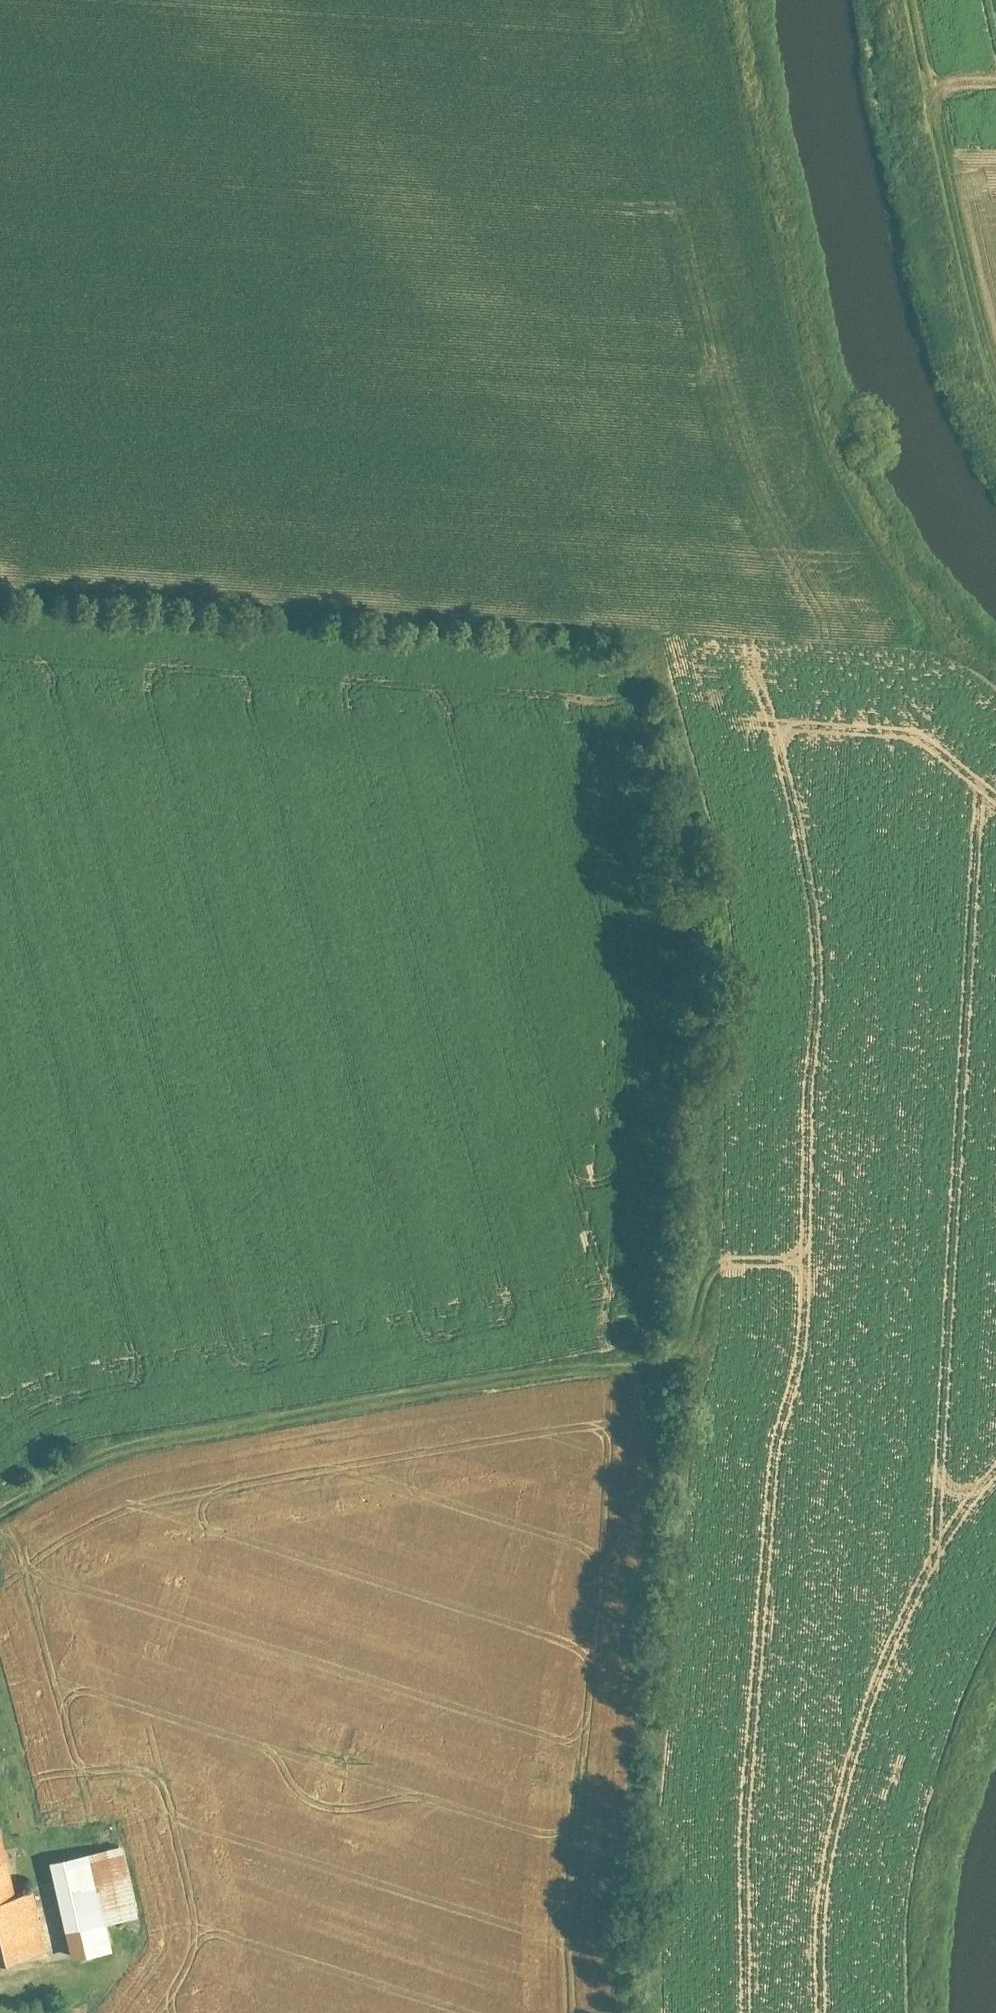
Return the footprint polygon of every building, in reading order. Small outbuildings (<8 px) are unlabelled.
[(0,1835),(0,1969),(57,1953),(41,1892),(18,1898),(1,1835),(0,1835)] [(127,1852),(52,1869),(69,1940),(84,1937),(91,1964),(117,1958),(110,1930),(143,1923),(127,1852)]
